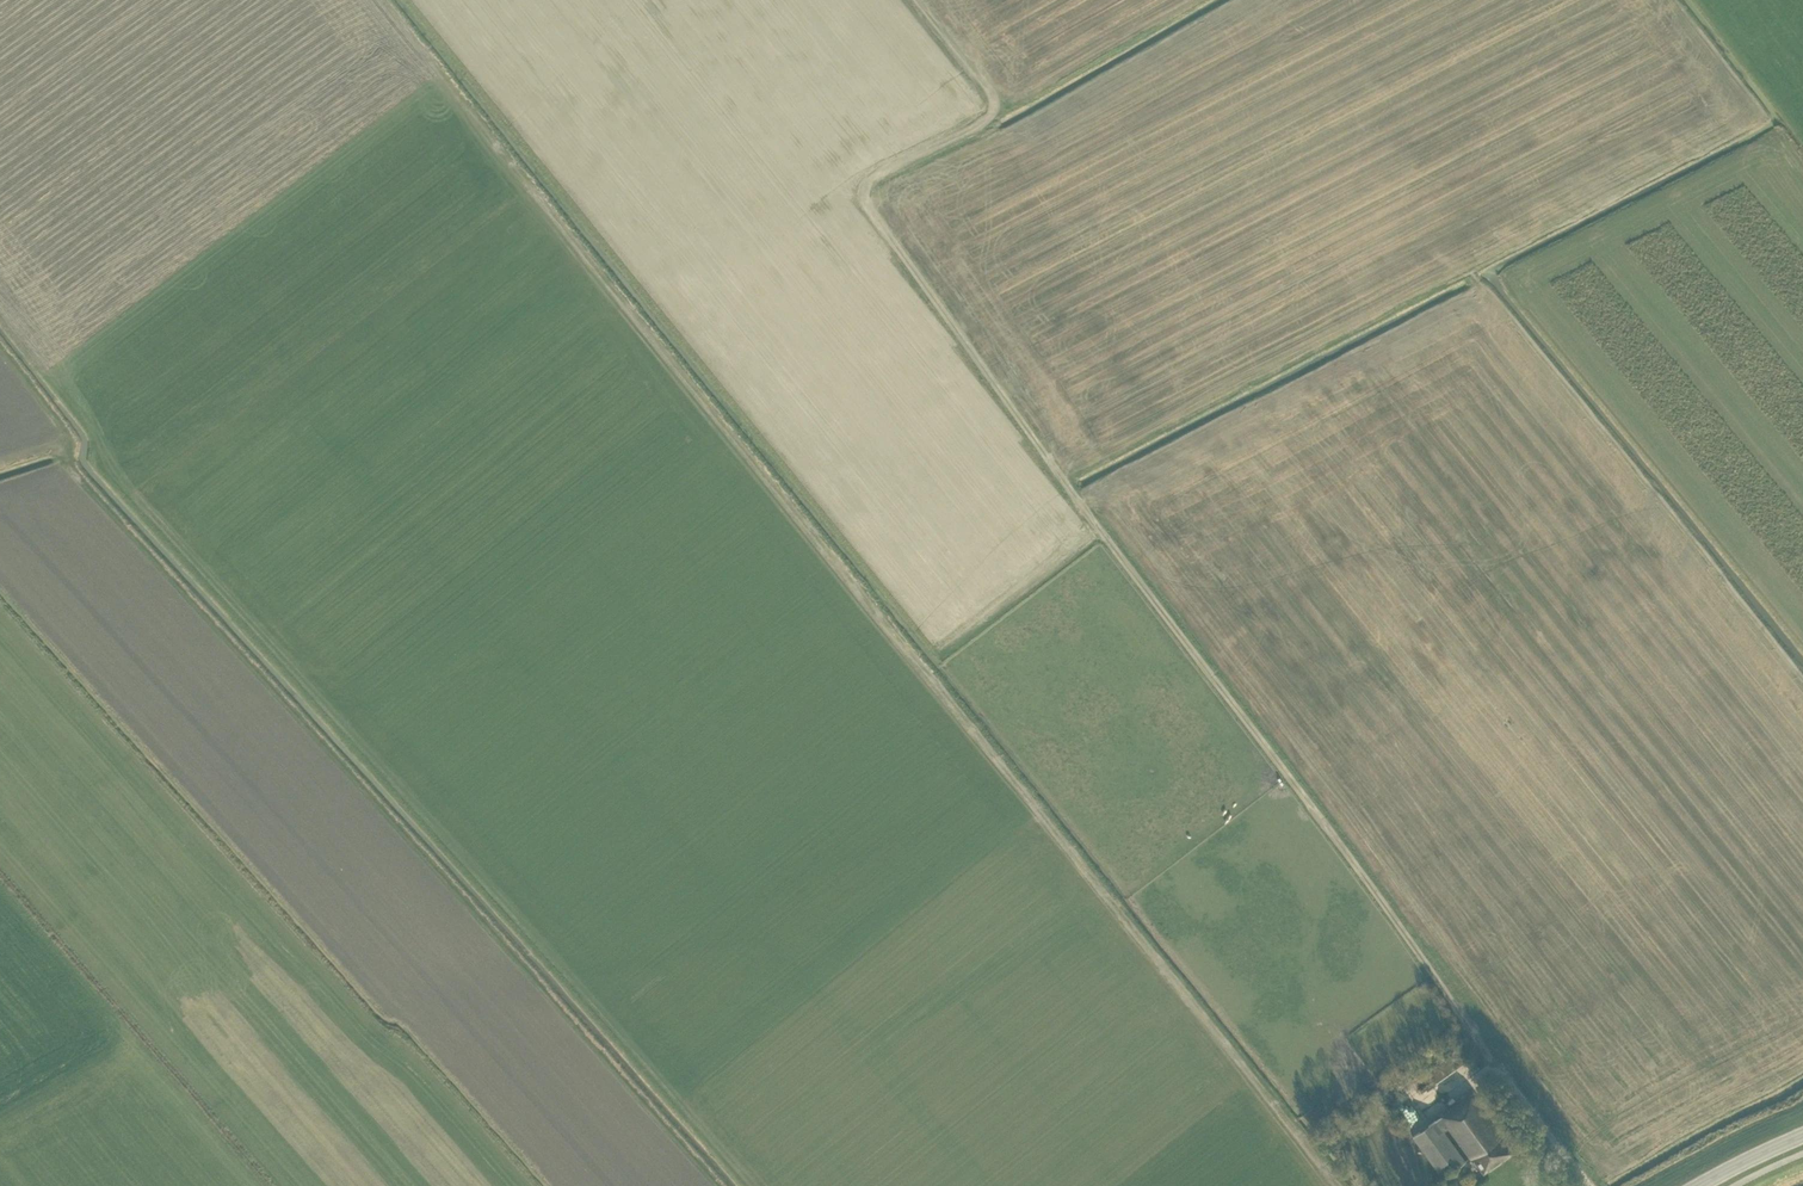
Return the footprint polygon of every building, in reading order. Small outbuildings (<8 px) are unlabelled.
[(1458,1048),(1443,1059),(1427,1071),(1435,1082),(1466,1060),(1458,1048)] [(1435,1120),(1413,1136),(1443,1177),(1465,1160),(1443,1130),(1447,1127),(1472,1161),(1475,1159),(1483,1171),(1510,1151),(1504,1143),(1505,1142),(1501,1135),(1502,1135),(1471,1093),(1440,1116),(1435,1120)]
